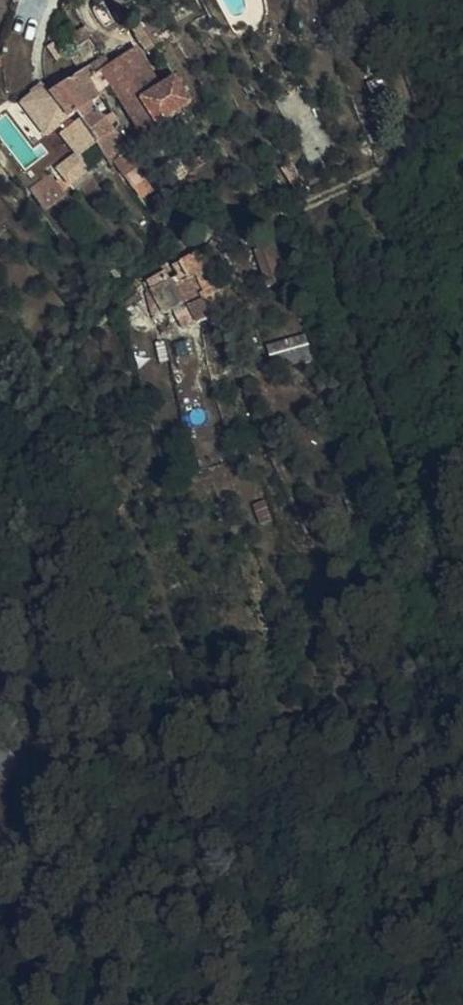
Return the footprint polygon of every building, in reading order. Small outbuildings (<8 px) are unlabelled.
[(177,40),(163,16),(144,26),(147,33),(139,38),(152,56),(177,40)] [(139,52),(135,55),(178,120),(196,109),(179,83),(165,92),(139,52)] [(135,55),(102,78),(103,80),(114,95),(145,140),(178,120),(135,55)] [(90,90),(96,85),(92,78),(51,105),(71,132),(79,127),(97,115),(104,110),(100,105),(90,90)] [(114,95),(103,80),(96,85),(90,90),(100,105),(114,95)] [(97,115),(79,127),(86,137),(104,126),(97,115)] [(116,176),(119,175),(142,162),(147,160),(140,147),(130,155),(115,134),(112,132),(109,134),(104,126),(86,137),(116,176)] [(128,190),(150,178),(142,162),(119,175),(128,190)] [(77,195),(96,182),(83,164),(63,176),(77,195)] [(64,211),(56,196),(36,210),(45,224),(64,211)] [(162,244),(173,273),(198,263),(183,237),(162,244)] [(274,261),(260,266),(273,300),(287,296),(274,261)] [(273,300),(260,266),(252,269),(265,303),(273,300)] [(145,306),(151,322),(163,312),(171,330),(177,343),(182,355),(219,337),(214,323),(222,319),(205,276),(201,279),(197,271),(172,287),(176,297),(167,301),(164,294),(145,306)] [(163,312),(151,322),(157,338),(171,330),(163,312)] [(171,330),(157,338),(162,350),(177,343),(171,330)] [(312,376),(305,355),(268,368),(275,389),(312,376)]
